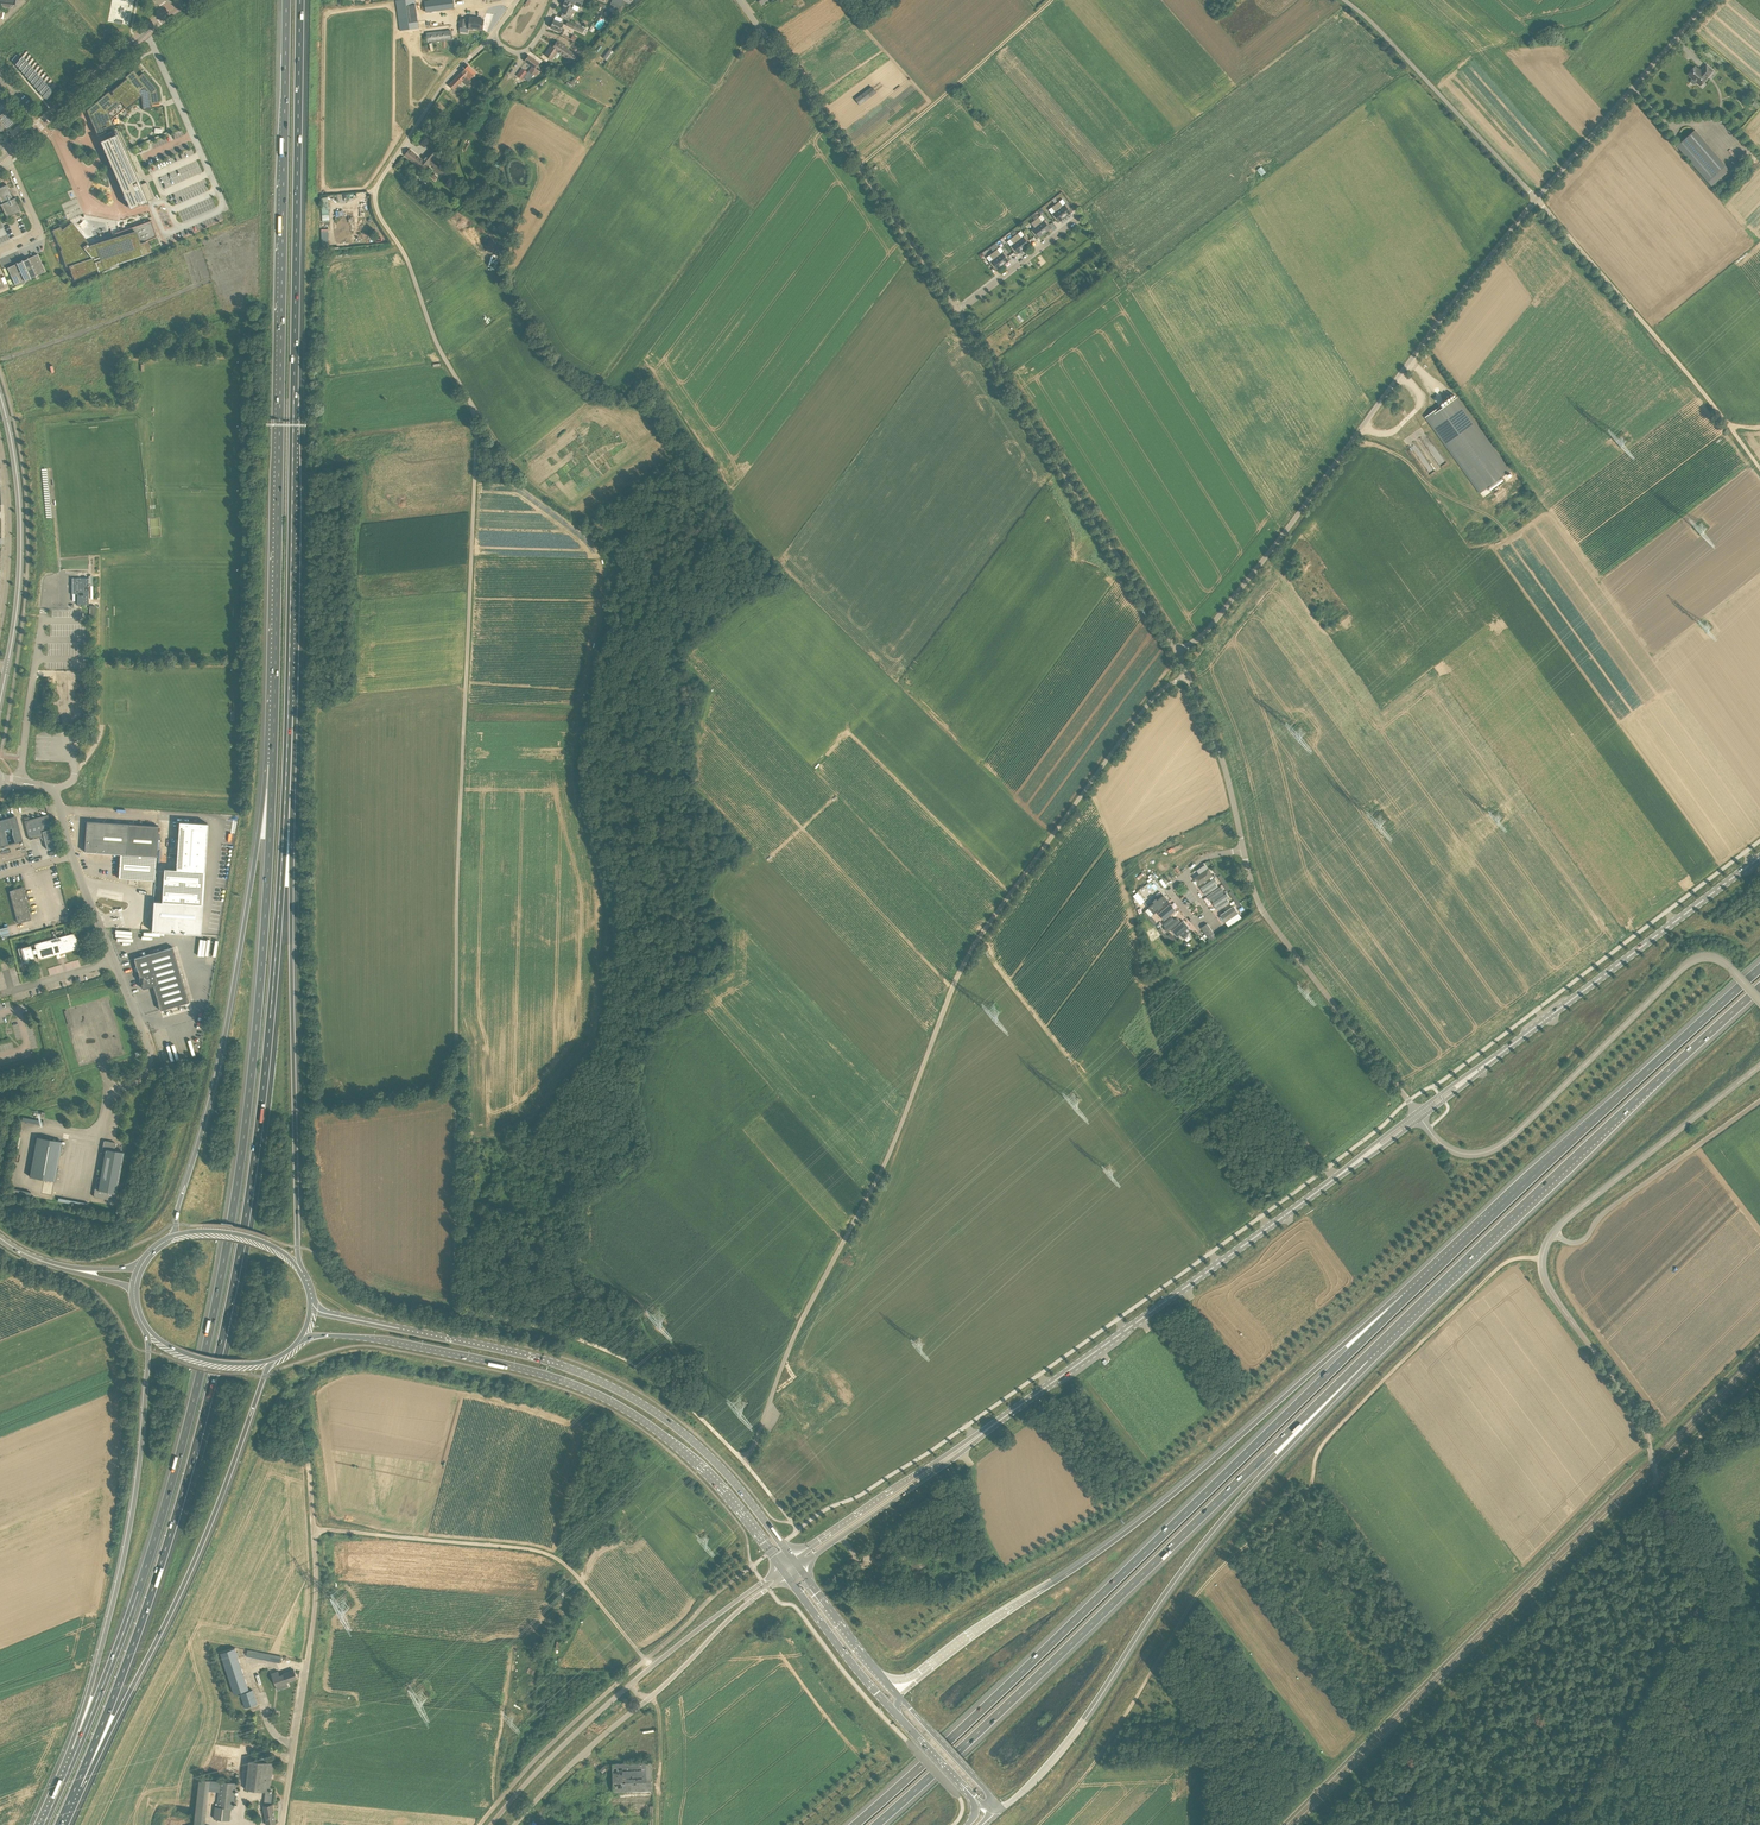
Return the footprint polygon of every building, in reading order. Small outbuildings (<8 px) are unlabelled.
[(1,3),(1,4),(2,5),(2,6),(2,7),(3,7),(4,8),(5,8),(5,9),(6,9),(7,9),(8,8),(9,8),(10,7),(12,8),(14,4),(15,5),(16,0),(0,0),(0,3),(1,3)] [(396,0),(400,31),(420,28),(416,0),(398,0),(396,0)] [(424,1),(426,12),(455,8),(454,0),(433,0),(424,1)] [(584,0),(566,0),(564,5),(565,5),(562,12),(572,16),(575,10),(573,9),(575,5),(581,8),(584,0)] [(612,12),(602,7),(601,10),(600,13),(610,17),(612,12)] [(427,16),(428,28),(448,27),(447,14),(427,16)] [(483,30),(484,20),(484,19),(479,18),(480,17),(470,16),(469,23),(466,23),(467,19),(460,18),(459,27),(468,28),(468,29),(473,30),(474,29),(483,30)] [(564,24),(560,22),(554,20),(551,28),(564,33),(565,29),(562,28),(564,24)] [(568,20),(566,25),(586,35),(588,30),(585,29),(568,20)] [(451,30),(426,33),(427,43),(452,40),(451,30)] [(558,41),(558,40),(555,45),(553,43),(545,55),(552,60),(557,52),(573,62),(577,55),(565,48),(566,46),(558,41)] [(608,61),(614,52),(610,49),(603,58),(608,61)] [(16,55),(12,60),(14,62),(15,63),(20,58),(16,55)] [(540,63),(534,59),(529,55),(525,61),(532,66),(529,71),(529,72),(528,74),(534,78),(535,76),(536,76),(539,71),(540,68),(537,66),(540,63)] [(22,57),(16,64),(19,66),(19,67),(26,59),(25,59),(22,57)] [(26,59),(19,67),(22,70),(22,71),(29,63),(28,63),(25,60),(26,59)] [(29,63),(22,71),(26,73),(25,74),(32,66),(31,66),(28,64),(29,63)] [(476,73),(473,69),(468,65),(464,69),(449,85),(454,90),(463,81),(467,86),(473,81),(471,79),(476,73)] [(32,66),(25,74),(25,75),(25,74),(29,77),(28,78),(35,70),(34,70),(31,67),(32,66)] [(1701,71),(1696,67),(1695,66),(1688,74),(1693,78),(1692,79),(1691,81),(1692,82),(1693,83),(1694,84),(1696,83),(1697,82),(1701,85),(1707,77),(1710,74),(1703,68),(1701,71)] [(522,79),(527,72),(523,69),(518,76),(522,79)] [(35,70),(28,78),(32,80),(31,81),(38,73),(37,73),(34,71),(35,70)] [(97,135),(106,131),(105,129),(114,125),(112,120),(125,108),(126,109),(141,96),(143,110),(152,109),(152,105),(159,104),(157,89),(143,73),(139,76),(133,70),(125,77),(126,79),(111,91),(113,93),(111,95),(108,91),(86,110),(94,128),(96,127),(97,129),(95,130),(97,135)] [(38,73),(31,81),(31,82),(31,81),(35,84),(34,85),(41,77),(40,77),(37,74),(38,73)] [(41,77),(34,85),(38,87),(37,88),(44,80),(43,80),(40,78),(41,77)] [(44,80),(37,88),(37,89),(37,88),(41,91),(40,92),(47,84),(46,84),(43,81),(44,80)] [(47,84),(40,92),(44,94),(43,95),(50,87),(49,87),(46,85),(47,84)] [(860,105),(865,101),(876,92),(872,86),(855,99),(860,105)] [(50,87),(43,95),(43,96),(43,95),(47,98),(46,99),(53,91),(52,91),(49,88),(50,87)] [(15,122),(15,123),(10,117),(11,117),(6,110),(0,115),(0,131),(5,127),(6,129),(11,126),(15,122)] [(1708,181),(1726,166),(1695,130),(1677,145),(1708,181)] [(112,136),(102,140),(123,188),(132,208),(142,204),(142,203),(148,201),(154,198),(146,182),(141,184),(138,186),(116,135),(115,134),(112,136)] [(423,160),(414,153),(410,149),(405,155),(416,164),(415,166),(420,171),(422,168),(423,169),(436,153),(431,149),(423,160)] [(441,175),(445,169),(432,158),(429,163),(434,167),(433,168),(441,175)] [(463,178),(461,182),(466,186),(466,185),(470,188),(470,184),(463,178)] [(7,218),(20,211),(14,199),(16,198),(16,197),(13,199),(7,185),(0,188),(0,200),(2,204),(0,204),(0,205),(1,205),(7,218)] [(1059,201),(1055,204),(1065,217),(1071,213),(1069,210),(1071,209),(1066,203),(1063,206),(1059,201)] [(1065,217),(1055,204),(1052,207),(1055,212),(1052,215),(1056,220),(1058,219),(1060,221),(1065,217)] [(1038,217),(1035,220),(1045,233),(1050,229),(1048,226),(1050,224),(1046,219),(1042,222),(1038,217)] [(1045,233),(1035,220),(1031,223),(1035,228),(1031,231),(1035,236),(1037,235),(1039,237),(1045,233)] [(147,241),(148,240),(155,237),(157,236),(156,233),(151,221),(148,222),(120,231),(118,226),(110,229),(115,241),(112,242),(111,240),(95,246),(95,248),(92,249),(84,239),(82,240),(80,238),(83,236),(72,223),(63,230),(61,226),(52,230),(59,246),(60,246),(61,250),(60,250),(66,267),(69,266),(71,271),(74,280),(97,270),(98,273),(120,263),(118,259),(148,246),(147,241)] [(1018,233),(1014,236),(1024,249),(1030,245),(1027,242),(1029,240),(1025,235),(1021,238),(1018,233)] [(1024,249),(1014,236),(1010,239),(1014,244),(1010,247),(1014,252),(1016,251),(1018,253),(1024,249)] [(993,251),(999,247),(996,243),(990,247),(993,251)] [(997,249),(993,252),(1003,265),(1009,261),(1007,258),(1009,256),(1004,251),(1001,254),(997,249)] [(1003,265),(993,252),(989,255),(993,260),(989,263),(994,268),(995,266),(998,269),(1003,265)] [(22,260),(22,261),(17,263),(17,262),(16,262),(17,263),(8,268),(7,267),(15,285),(16,285),(15,285),(25,281),(25,282),(25,280),(30,278),(30,279),(31,279),(30,278),(36,276),(36,277),(36,276),(45,271),(45,272),(37,254),(28,258),(28,257),(27,257),(28,259),(23,261),(22,260)] [(1425,417),(1480,493),(1498,480),(1501,485),(1505,482),(1502,477),(1510,471),(1457,397),(1443,407),(1442,405),(1425,417)] [(77,593),(77,604),(79,604),(89,604),(89,578),(73,578),(72,578),(72,585),(73,585),(73,587),(72,587),(72,595),(73,595),(73,593),(77,593)] [(57,847),(49,817),(48,814),(24,821),(29,840),(44,836),(47,849),(57,847)] [(27,855),(23,840),(16,816),(0,820),(0,862),(27,855)] [(159,826),(129,824),(86,821),(84,852),(120,854),(119,878),(155,881),(159,826)] [(179,822),(176,869),(164,868),(162,902),(202,904),(204,871),(208,823),(179,822)] [(1173,869),(1175,874),(1182,871),(1179,866),(1173,869)] [(1212,874),(1207,868),(1194,877),(1198,883),(1212,874)] [(1205,893),(1217,885),(1215,883),(1217,882),(1213,877),(1200,886),(1205,893)] [(1225,891),(1223,887),(1207,896),(1210,900),(1225,891)] [(18,923),(26,921),(31,919),(23,888),(9,892),(18,923)] [(1152,911),(1167,899),(1161,892),(1147,905),(1152,911)] [(1225,892),(1212,901),(1217,909),(1229,901),(1227,898),(1228,897),(1225,892)] [(1176,909),(1170,902),(1158,913),(1163,920),(1176,909)] [(1233,904),(1220,913),(1224,919),(1237,910),(1233,904)] [(1180,920),(1177,916),(1173,919),(1171,915),(1162,923),(1164,926),(1163,927),(1167,931),(1180,920)] [(1156,924),(1157,923),(1151,916),(1149,918),(1149,919),(1155,925),(1155,926),(1156,925),(1156,924)] [(1186,929),(1189,927),(1183,920),(1172,929),(1177,936),(1180,934),(1182,937),(1188,932),(1186,929)] [(1217,937),(1207,923),(1201,928),(1210,941),(1217,937)] [(0,928),(0,932),(1,937),(10,934),(8,926),(0,928)] [(1164,937),(1167,935),(1161,927),(1158,930),(1161,933),(1164,937)] [(65,952),(73,950),(79,948),(75,933),(61,936),(61,937),(35,944),(36,948),(32,949),(31,945),(18,949),(22,963),(35,960),(33,953),(37,952),(39,959),(56,954),(57,958),(66,956),(65,952)] [(1170,943),(1173,941),(1167,935),(1164,937),(1168,941),(1168,942),(1169,943),(1169,942),(1170,943)] [(160,1010),(166,1008),(189,1002),(173,947),(134,958),(140,977),(139,979),(140,981),(139,982),(140,985),(141,985),(142,988),(143,989),(153,986),(160,1010)] [(159,1048),(162,1063),(186,1057),(191,1056),(188,1042),(178,1044),(159,1048)] [(55,1181),(62,1141),(37,1137),(29,1176),(55,1181)] [(117,1192),(124,1152),(115,1150),(116,1143),(115,1142),(105,1140),(104,1141),(101,1154),(102,1155),(104,1155),(100,1178),(98,1177),(97,1178),(94,1196),(94,1197),(115,1201),(117,1200),(118,1192),(117,1192)] [(235,1694),(249,1689),(235,1648),(221,1652),(235,1694)] [(248,1649),(246,1655),(280,1662),(281,1656),(248,1649)] [(272,1673),(278,1689),(288,1686),(286,1682),(297,1678),(294,1670),(280,1675),(278,1671),(272,1673)] [(259,1703),(255,1689),(241,1693),(245,1707),(259,1703)] [(273,1763),(249,1760),(246,1789),(270,1792),(273,1763)] [(655,1789),(654,1761),(614,1762),(615,1790),(655,1789)] [(210,1779),(200,1778),(194,1824),(205,1824),(210,1779)] [(237,1783),(221,1781),(219,1780),(217,1806),(215,1806),(214,1818),(230,1820),(231,1809),(234,1809),(237,1783)] [(273,1804),(264,1805),(267,1824),(276,1823),(273,1804)] [(538,1816),(533,1821),(538,1824),(549,1824),(538,1816)]
